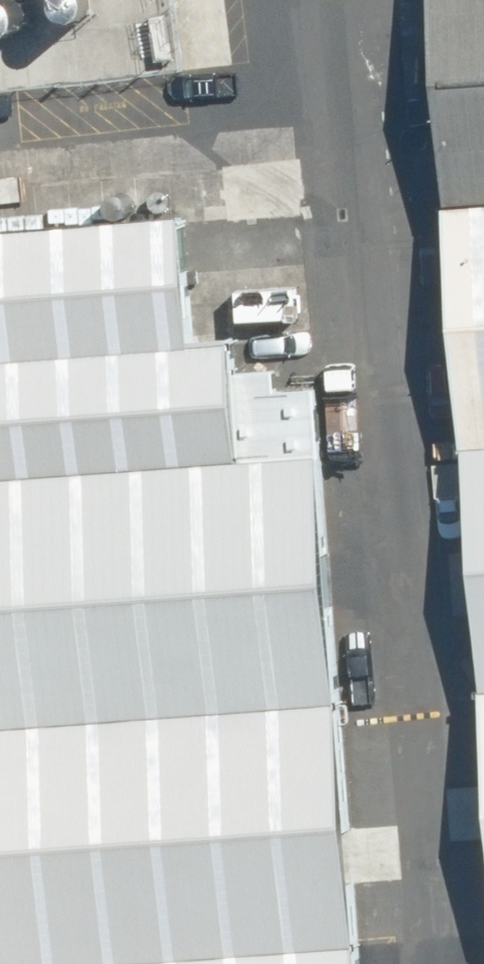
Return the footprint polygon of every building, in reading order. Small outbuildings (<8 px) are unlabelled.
[(439,199),(483,196),(483,0),(425,0),(439,199)] [(439,199),(457,442),(483,440),(483,196),(439,199)] [(0,229),(0,360),(187,346),(177,216),(0,229)] [(0,360),(0,475),(238,457),(229,343),(187,346),(0,360)] [(457,442),(474,686),(483,685),(483,440),(457,442)] [(343,698),(319,452),(238,457),(0,475),(0,721),(343,698)] [(474,686),(483,831),(483,685),(474,686)] [(354,943),(343,698),(0,721),(0,963),(62,963),(354,943)] [(354,943),(62,963),(356,963),(354,943)]
